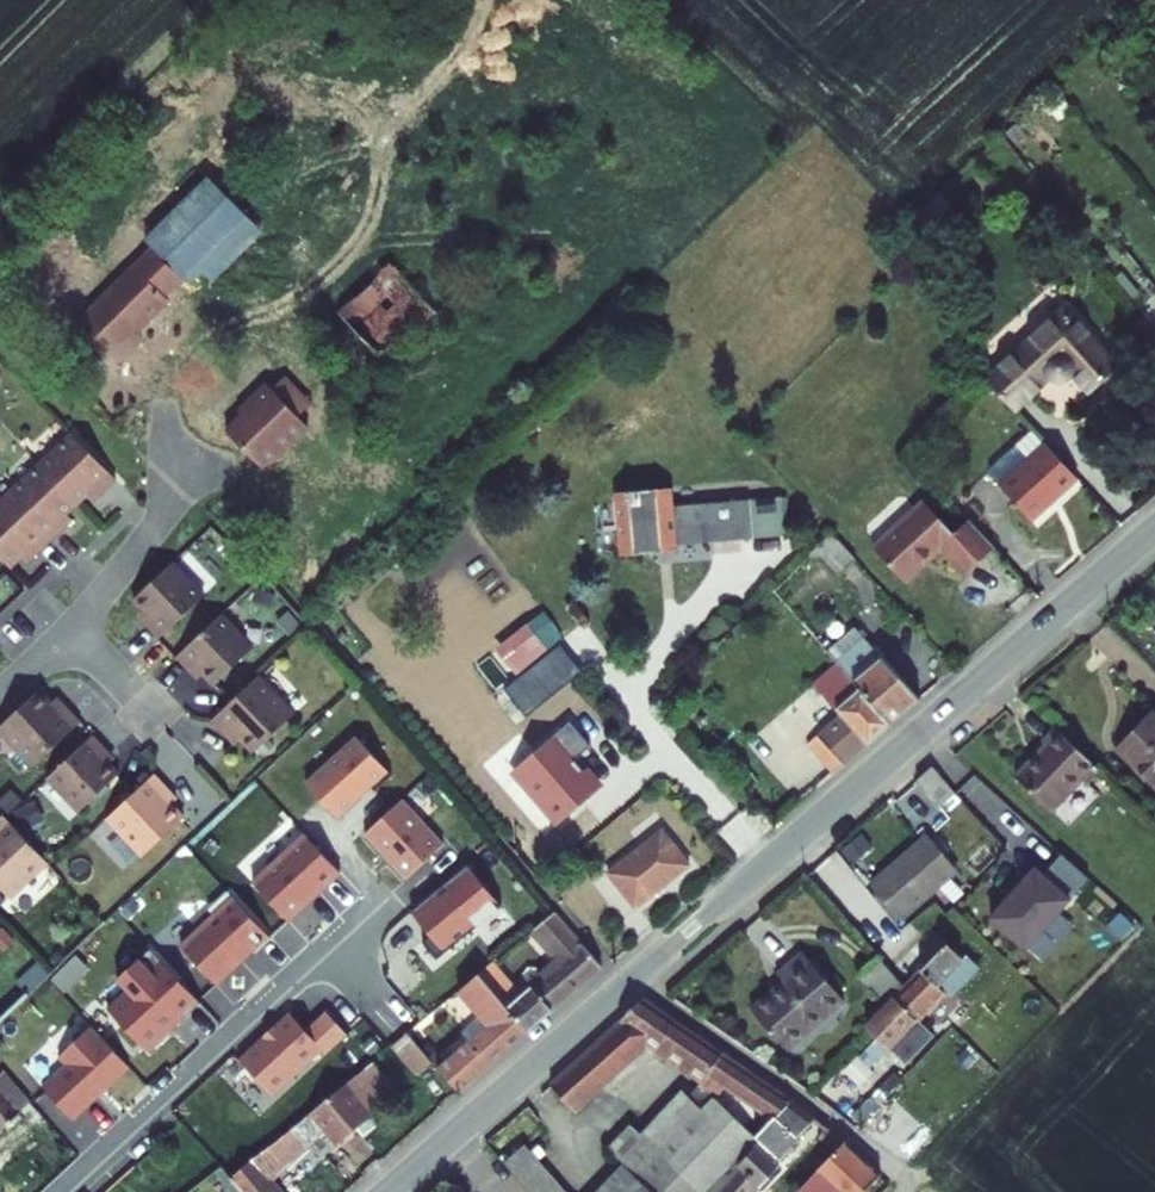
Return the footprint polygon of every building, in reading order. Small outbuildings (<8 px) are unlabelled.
[(219,196),(179,235),(232,287),(270,250),(219,196)] [(154,259),(160,266),(188,295),(205,312),(232,287),(179,235),(154,259)] [(399,258),(349,306),(397,356),(447,308),(399,258)] [(85,338),(117,372),(143,347),(176,315),(171,311),(188,295),(160,266),(85,338)] [(1116,371),(1066,312),(986,380),(1016,411),(1068,366),(1091,393),(1116,371)] [(283,371),(270,384),(296,412),(310,399),(283,371)] [(252,400),(223,428),(258,464),(304,420),(296,412),(270,384),(262,376),(245,393),(252,400)] [(116,479),(75,436),(41,469),(75,505),(88,492),(95,499),(116,479)] [(1038,520),(1082,479),(1046,442),(1026,461),(1003,483),(1038,520)] [(991,471),(1003,483),(1026,461),(1015,448),(991,471)] [(41,469),(9,500),(49,543),(72,521),(65,515),(75,505),(41,469)] [(678,496),(677,480),(616,484),(621,552),(681,548),(680,540),(752,534),(749,491),(678,496)] [(9,500),(0,508),(0,557),(10,568),(22,556),(28,563),(49,543),(9,500)] [(995,547),(971,522),(954,538),(923,505),(875,550),(909,586),(945,552),(966,575),(995,547)] [(835,530),(820,546),(840,569),(856,555),(835,530)] [(203,592),(171,558),(130,596),(141,608),(147,615),(141,621),(156,636),(203,592)] [(136,614),(141,621),(147,615),(141,608),(136,614)] [(516,671),(562,638),(542,610),(496,644),(516,671)] [(254,647),(220,611),(174,654),(188,670),(193,665),(199,672),(212,686),(254,647)] [(890,724),(918,700),(852,627),(825,651),(836,665),(890,724)] [(525,716),(580,671),(558,644),(503,689),(525,716)] [(193,665),(188,670),(194,676),(199,672),(193,665)] [(890,724),(836,665),(803,695),(831,726),(847,743),(841,748),(850,760),(890,724)] [(231,729),(237,736),(250,749),(286,715),(251,677),(208,718),(224,736),(231,729)] [(59,702),(53,707),(46,701),(33,687),(0,718),(0,733),(29,764),(77,720),(59,702)] [(53,707),(59,702),(53,695),(46,701),(53,707)] [(847,743),(831,726),(812,742),(838,770),(850,760),(841,748),(847,743)] [(1154,785),(1154,726),(1125,756),(1154,785)] [(338,810),(372,779),(376,783),(394,766),(358,727),(306,774),(338,810)] [(1106,770),(1062,728),(1048,743),(1054,749),(1023,781),(1055,811),(1087,779),(1092,783),(1106,770)] [(231,729),(224,736),(231,742),(237,736),(231,729)] [(90,732),(43,776),(74,809),(114,773),(102,760),(94,752),(102,746),(90,732)] [(812,742),(807,748),(832,776),(838,770),(812,742)] [(109,753),(102,746),(94,752),(102,760),(109,753)] [(942,766),(924,781),(946,808),(965,793),(950,776),(942,766)] [(165,791),(149,774),(105,815),(139,853),(179,816),(166,803),(160,795),(165,791)] [(171,798),(165,791),(160,795),(166,803),(171,798)] [(410,872),(448,837),(406,791),(368,827),(410,872)] [(0,820),(0,894),(6,900),(44,864),(2,819),(0,820)] [(928,828),(873,881),(905,914),(960,861),(928,828)] [(252,878),(288,917),(309,897),(308,895),(317,887),(319,889),(341,869),(304,830),(252,878)] [(1025,832),(1012,857),(1047,875),(1060,850),(1025,832)] [(687,872),(658,839),(593,896),(611,916),(626,903),(637,916),(687,872)] [(575,859),(565,867),(578,882),(587,874),(575,859)] [(468,862),(411,909),(431,933),(423,940),(438,957),(502,903),(468,862)] [(180,943),(215,982),(241,958),(239,956),(250,946),(254,950),(271,936),(227,888),(208,906),(213,912),(180,943)] [(566,965),(533,993),(550,1015),(601,970),(552,914),(535,928),(566,965)] [(904,988),(931,1015),(981,964),(954,938),(910,981),(904,988)] [(125,987),(105,1005),(135,1038),(155,1020),(162,1029),(179,1014),(181,1017),(200,1000),(149,946),(115,976),(125,987)] [(864,969),(892,1000),(904,988),(910,981),(882,952),(864,969)] [(851,1005),(811,957),(784,979),(791,987),(760,1013),(793,1053),(851,1005)] [(475,979),(525,1037),(550,1015),(533,993),(522,1003),(492,965),(475,979)] [(454,1100),(525,1037),(475,979),(454,997),(474,1021),(482,1030),(464,1046),(431,1074),(454,1100)] [(870,1023),(878,1031),(897,1050),(931,1015),(904,988),(892,1000),(870,1023)] [(711,1076),(728,1051),(644,993),(619,1015),(622,1019),(553,1080),(576,1107),(650,1042),(704,1076),(697,1085),(715,1098),(726,1085),(711,1076)] [(244,1064),(278,1100),(327,1053),(331,1058),(353,1038),(330,1014),(310,1033),(294,1016),(279,1030),(281,1032),(269,1043),(267,1041),(244,1064)] [(474,1021),(456,1037),(464,1046),(482,1030),(474,1021)] [(63,1061),(39,1083),(70,1116),(127,1063),(88,1023),(55,1054),(63,1061)] [(880,1069),(892,1052),(872,1038),(860,1055),(880,1069)] [(402,1042),(388,1054),(413,1082),(427,1070),(402,1042)] [(711,1076),(726,1085),(761,1108),(775,1118),(795,1097),(728,1051),(711,1076)] [(0,1070),(0,1088),(7,1096),(17,1086),(1,1070),(0,1070)] [(365,1074),(343,1092),(312,1118),(255,1167),(271,1187),(306,1151),(319,1167),(391,1104),(365,1074)] [(30,1100),(17,1086),(7,1096),(0,1088),(0,1131),(30,1100)] [(607,1142),(618,1155),(652,1191),(695,1191),(662,1155),(702,1112),(682,1092),(639,1133),(628,1122),(607,1142)] [(818,1112),(795,1097),(775,1118),(760,1135),(709,1191),(710,1191),(759,1191),(789,1159),(781,1152),(818,1112)] [(715,1098),(702,1112),(662,1155),(695,1191),(708,1191),(709,1191),(760,1135),(749,1125),(715,1098)] [(504,1151),(536,1191),(561,1191),(520,1139),(504,1151)] [(843,1139),(819,1165),(840,1183),(832,1191),(864,1191),(881,1173),(843,1139)] [(618,1155),(577,1191),(652,1191),(618,1155)] [(255,1167),(232,1187),(236,1191),(275,1191),(271,1187),(255,1167)] [(202,1191),(226,1191),(232,1187),(221,1175),(202,1191)]
